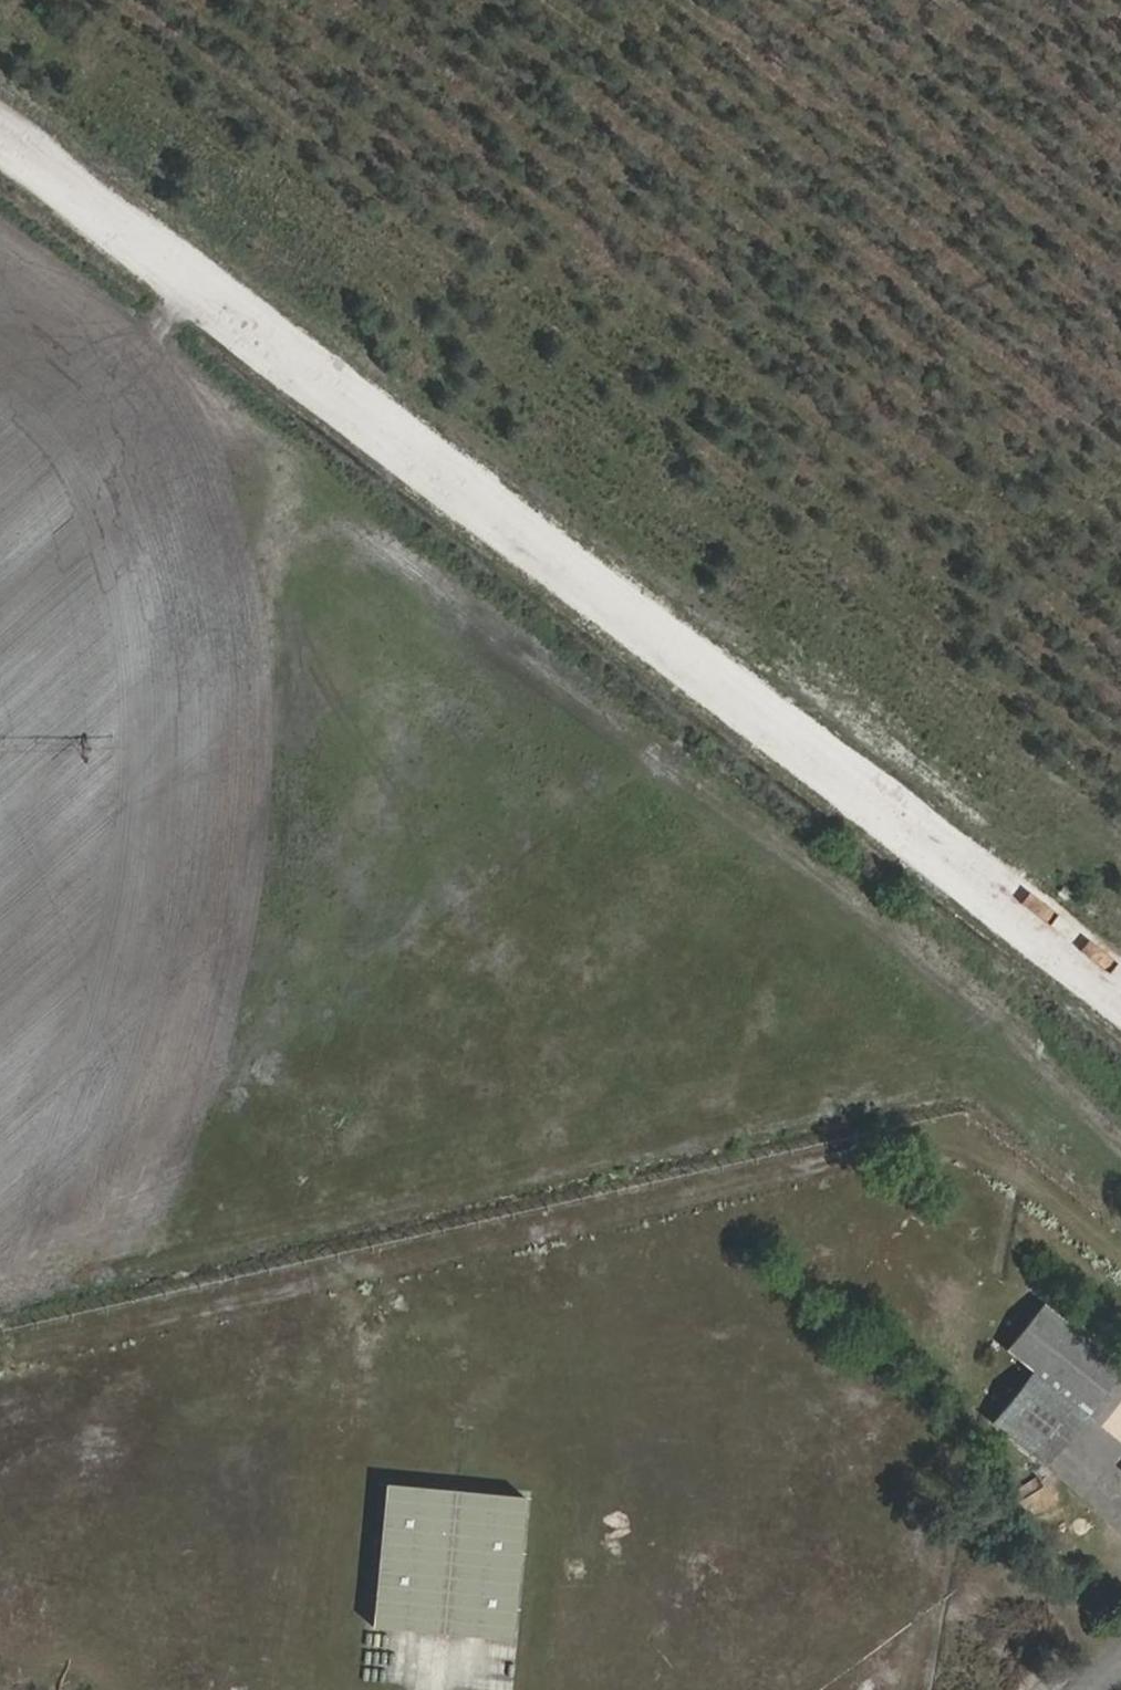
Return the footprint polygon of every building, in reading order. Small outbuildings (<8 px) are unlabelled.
[(1108,1432),(1120,1417),(1120,1394),(1118,1391),(1052,1336),(1025,1369),(1013,1383),(1042,1402),(1031,1415),(996,1453),(1050,1500),(1108,1432)] [(511,1641),(523,1498),(389,1486),(376,1629),(511,1641)]
